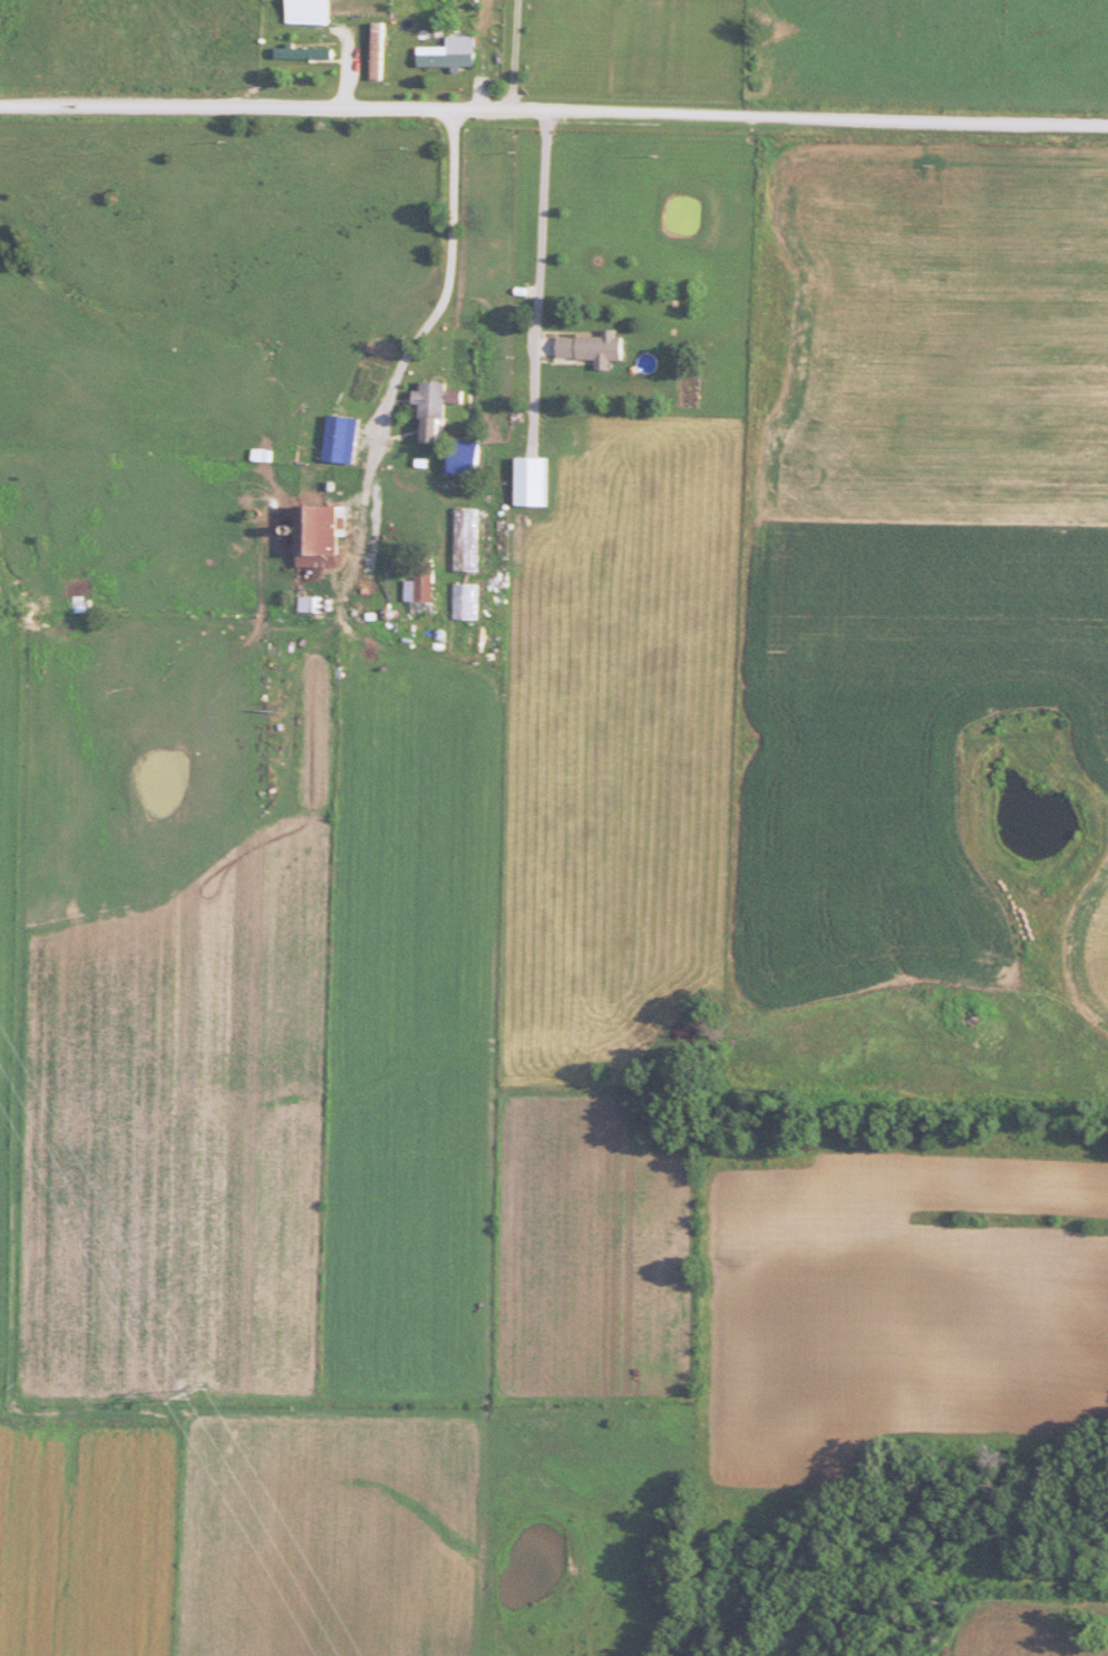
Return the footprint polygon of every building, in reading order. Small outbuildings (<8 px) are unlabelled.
[(337,0),(294,0),(293,24),(336,26),(337,0)] [(377,80),(390,80),(390,23),(377,23),(377,80)] [(481,36),(452,36),(452,47),(421,47),(422,69),(481,68),(481,36)] [(280,48),(280,60),(340,60),(340,48),(280,48)] [(603,358),(602,369),(617,369),(617,359),(631,359),(631,332),(610,332),(610,337),(563,336),(563,357),(603,358)] [(421,391),(421,405),(426,405),(426,419),(453,419),(453,382),(427,382),(427,391),(421,391)] [(461,453),(485,453),(485,440),(461,440),(461,453)] [(555,506),(555,458),(522,458),(522,506),(555,506)] [(307,567),(347,568),(348,506),(307,506),(307,567)] [(458,572),(484,572),(484,509),(458,509),(458,572)] [(291,640),(303,643),(304,635),(293,632),(291,640)]
